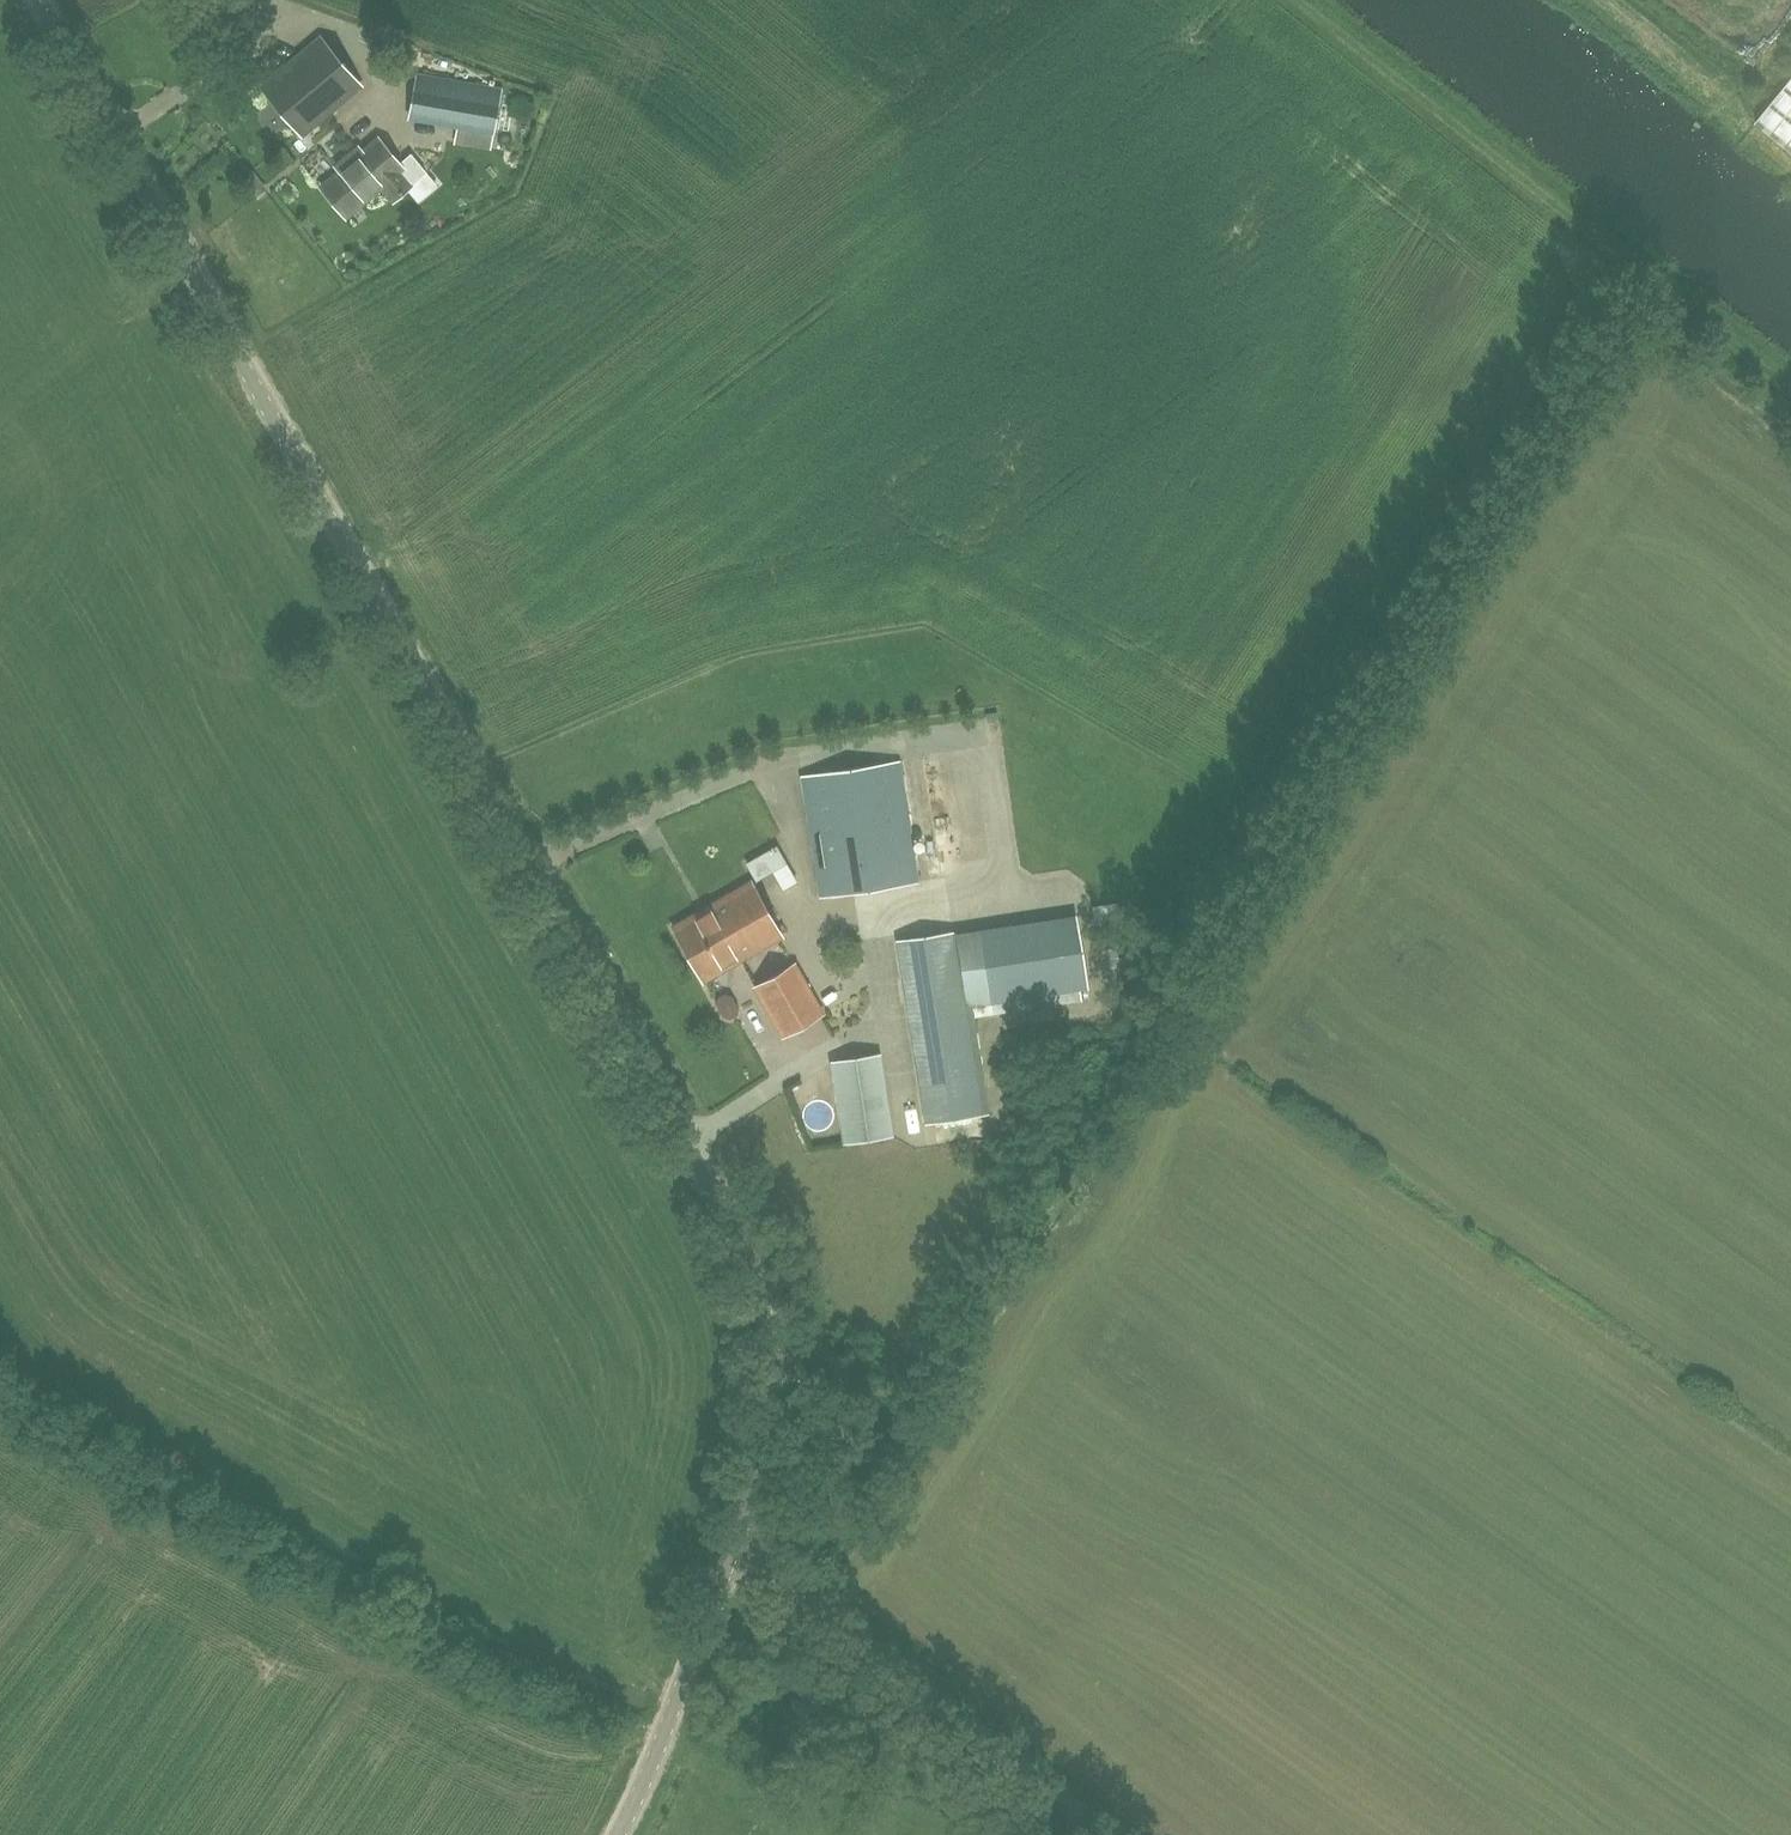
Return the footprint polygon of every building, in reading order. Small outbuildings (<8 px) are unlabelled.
[(262,88),(288,118),(302,135),(317,123),(361,85),(321,38),(262,88)] [(501,88),(416,73),(408,121),(492,136),(501,88)] [(1757,122),(1769,131),(1790,149),(1790,80),(1757,122)] [(383,185),(382,186),(393,199),(426,172),(411,154),(400,164),(378,139),(358,156),(383,185)] [(383,185),(358,156),(355,152),(341,164),(344,168),(321,187),(346,216),(383,185)] [(899,760),(803,775),(822,895),(918,881),(899,760)] [(746,860),(756,879),(787,862),(777,844),(746,860)] [(675,927),(705,979),(781,935),(751,883),(675,927)] [(934,1121),(981,1114),(989,1113),(973,1005),(990,1002),(992,1015),(1088,999),(1074,914),(955,932),(967,1006),(965,1006),(954,931),(907,938),(934,1121)] [(795,962),(755,985),(784,1035),(823,1012),(795,962)] [(830,1062),(843,1143),(893,1135),(880,1053),(830,1062)]
